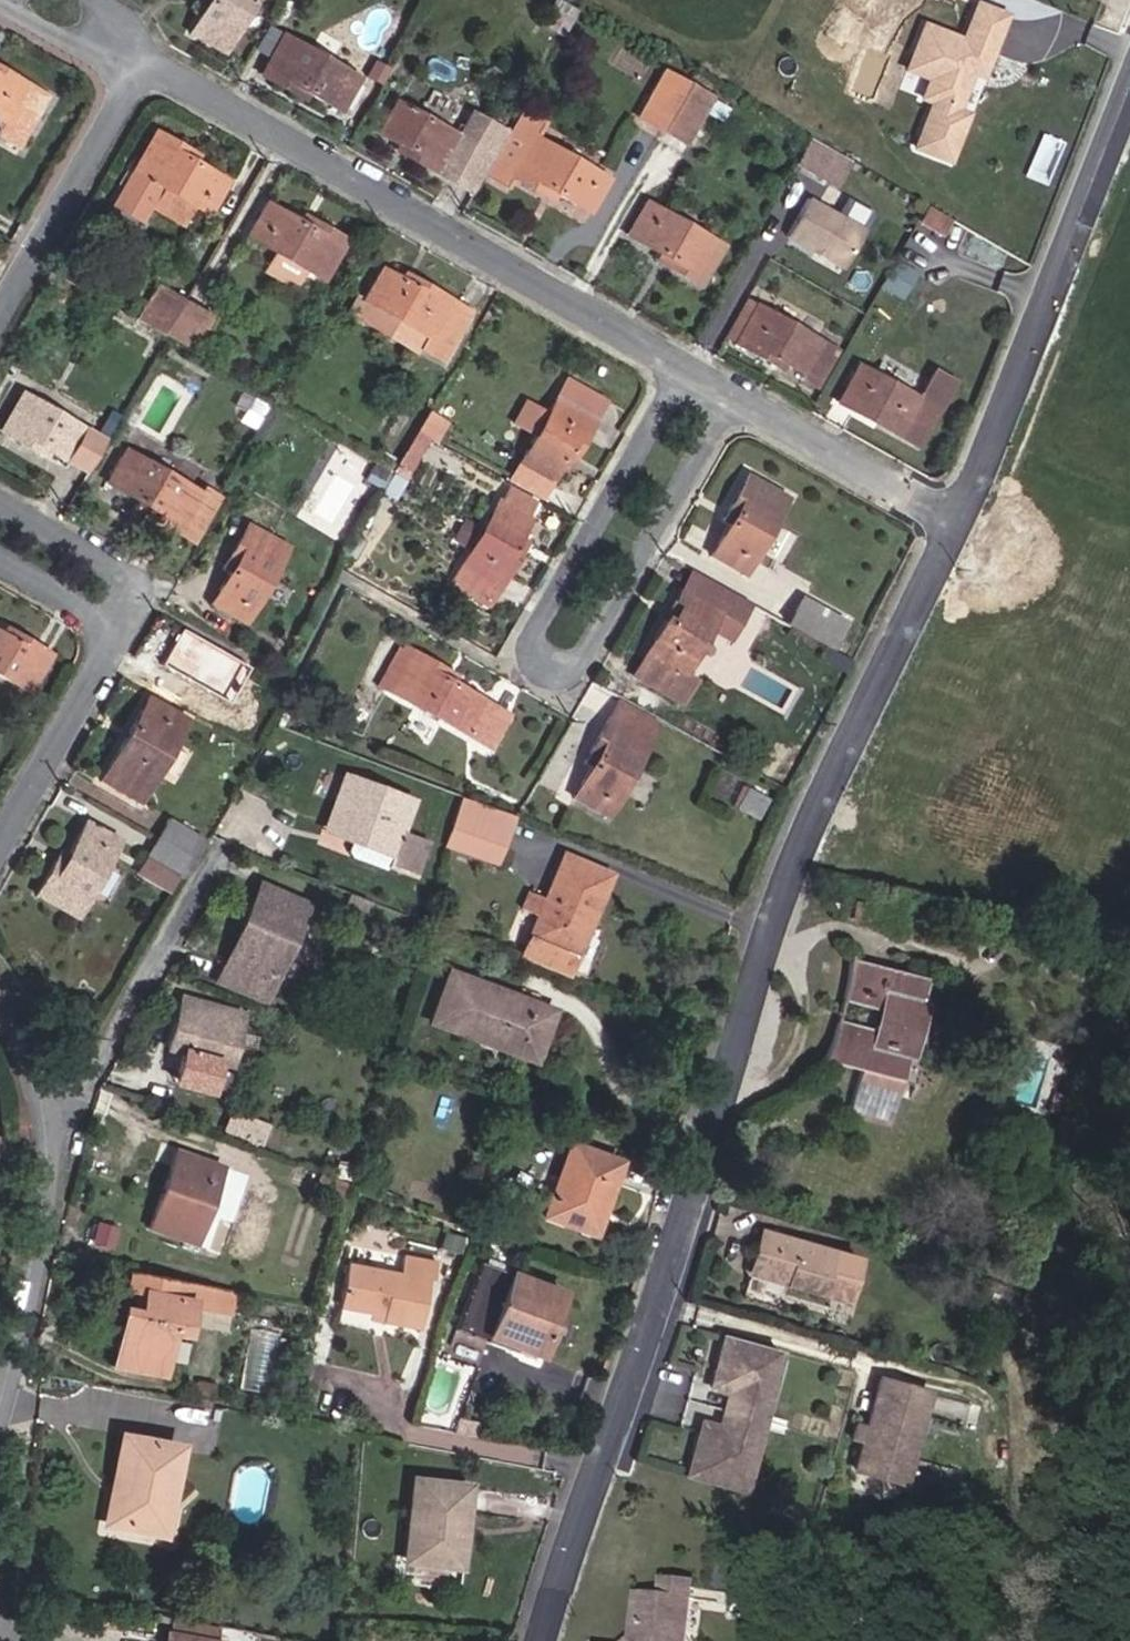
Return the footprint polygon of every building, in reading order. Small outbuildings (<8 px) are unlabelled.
[(253,0),(209,0),(188,36),(221,55),(253,0)] [(981,76),(1005,15),(976,4),(962,41),(923,26),(914,50),(937,59),(930,78),(922,98),(932,102),(915,148),(948,161),(967,114),(956,110),(968,81),(964,80),(967,70),(981,76)] [(359,79),(280,34),(279,35),(281,37),(260,74),(258,73),(257,74),(305,101),(308,94),(340,113),(341,111),(340,111),(357,80),(358,80),(359,79)] [(937,59),(914,50),(906,70),(930,78),(937,59)] [(661,130),(688,83),(664,70),(637,117),(661,130)] [(0,71),(0,120),(0,121),(0,137),(18,147),(47,98),(0,71)] [(685,143),(711,96),(688,83),(661,130),(685,143)] [(405,148),(401,154),(472,194),(494,156),(459,137),(393,100),(392,101),(394,102),(378,131),(376,130),(375,131),(393,141),(405,148)] [(609,181),(534,138),(542,124),(522,113),(487,176),(506,187),(511,177),(554,202),(558,196),(590,215),(590,213),(589,213),(607,182),(608,182),(609,181)] [(459,137),(494,156),(507,133),(472,114),(459,137)] [(208,215),(227,182),(198,165),(185,158),(188,152),(156,134),(120,198),(144,212),(147,207),(158,187),(192,207),(208,215)] [(840,165),(845,157),(810,136),(795,163),(830,182),(840,165)] [(401,154),(405,148),(393,141),(390,147),(401,154)] [(198,165),(201,159),(188,152),(185,158),(198,165)] [(836,186),(846,168),(840,165),(830,182),(836,186)] [(181,226),(192,207),(158,187),(147,207),(181,226)] [(781,234),(839,269),(861,232),(834,215),(803,197),(781,234)] [(871,215),(844,199),(834,215),(861,232),(871,215)] [(322,279),(344,241),(345,242),(346,241),(312,222),(309,228),(295,220),(263,202),(263,203),(264,204),(246,235),(245,234),(244,236),(272,251),(261,271),(295,290),(305,270),(324,281),(324,280),(322,279)] [(724,248),(645,202),(645,203),(646,204),(628,235),(627,234),(626,235),(658,254),(655,260),(702,287),(702,286),(700,285),(722,248),(724,249),(724,248)] [(939,235),(949,219),(928,208),(919,223),(939,235)] [(309,228),(312,222),(299,214),(295,220),(309,228)] [(441,361),(469,312),(411,279),(407,285),(395,279),(378,269),(377,270),(379,271),(363,299),(363,300),(361,299),(360,300),(424,336),(417,348),(441,361)] [(411,279),(399,273),(395,279),(407,285),(411,279)] [(163,337),(183,301),(154,284),(134,320),(163,337)] [(417,348),(424,336),(360,300),(361,299),(363,300),(363,299),(356,295),(345,314),(415,353),(417,348)] [(191,353),(212,317),(183,301),(163,337),(191,353)] [(837,351),(753,304),(753,305),(755,306),(735,342),(733,340),(733,342),(782,370),(786,363),(802,372),(800,377),(816,387),(837,351)] [(937,411),(935,409),(951,381),(932,371),(916,399),(855,364),(854,366),(856,367),(841,394),(861,406),(856,415),(916,448),(916,447),(914,446),(935,411),(937,412),(937,411)] [(592,417),(602,400),(567,381),(557,397),(556,399),(591,419),(592,417)] [(20,392),(19,393),(21,394),(1,429),(0,429),(0,430),(36,451),(40,445),(51,452),(69,462),(70,461),(86,470),(103,441),(20,392)] [(856,415),(861,406),(841,394),(837,402),(835,401),(834,402),(856,415)] [(572,456),(593,418),(592,417),(591,419),(556,399),(557,397),(556,397),(518,464),(519,465),(520,463),(548,479),(547,481),(549,482),(559,464),(565,452),(572,456)] [(432,439),(442,420),(426,411),(415,430),(429,437),(432,439)] [(409,472),(429,437),(415,430),(396,464),(409,472)] [(48,458),(51,452),(40,445),(36,451),(48,458)] [(218,497),(203,489),(200,494),(124,449),(123,451),(124,451),(106,482),(105,482),(105,483),(137,501),(133,507),(193,542),(218,497)] [(565,468),(572,456),(565,452),(559,464),(565,468)] [(742,575),(786,498),(746,475),(726,512),(732,515),(728,522),(709,555),(742,575)] [(487,607),(523,542),(517,539),(528,519),(524,517),(532,502),(509,489),(501,504),(497,502),(449,586),(487,607)] [(728,522),(732,515),(726,512),(722,519),(728,522)] [(242,625),(288,546),(287,545),(285,547),(248,526),(249,524),(248,523),(221,570),(227,574),(209,606),(210,607),(211,606),(242,623),(241,625),(242,625)] [(709,607),(720,588),(692,572),(681,591),(709,607)] [(682,675),(708,629),(728,640),(749,604),(720,588),(709,607),(681,591),(674,604),(678,606),(671,618),(667,616),(643,658),(647,660),(637,677),(680,702),(692,681),(682,675)] [(827,648),(842,622),(801,599),(786,625),(822,646),(827,648)] [(2,627),(0,631),(0,676),(30,693),(30,692),(28,691),(49,656),(51,658),(51,656),(2,627)] [(440,676),(430,671),(434,664),(400,644),(378,685),(476,742),(496,708),(440,676)] [(440,676),(444,669),(434,664),(430,671),(440,676)] [(136,805),(186,717),(185,717),(184,719),(149,699),(150,697),(149,696),(99,783),(100,783),(101,781),(136,802),(135,804),(136,805)] [(604,816),(656,724),(617,702),(583,761),(590,765),(572,797),(604,816)] [(487,747),(506,713),(496,708),(476,742),(487,747)] [(819,738),(823,730),(815,726),(811,734),(819,738)] [(428,844),(400,833),(412,801),(344,775),(325,825),(353,836),(351,841),(347,852),(350,857),(384,870),(386,867),(416,877),(428,844)] [(754,819),(766,798),(746,787),(735,808),(754,819)] [(493,873),(513,814),(459,796),(443,855),(493,873)] [(191,856),(201,838),(167,818),(157,837),(191,856)] [(75,917),(119,838),(118,837),(117,838),(86,821),(86,820),(85,819),(67,851),(61,848),(35,895),(36,896),(37,894),(75,915),(74,917),(75,917)] [(353,836),(325,825),(323,830),(351,841),(353,836)] [(180,875),(191,856),(157,837),(146,855),(180,875)] [(180,875),(146,855),(135,872),(170,892),(180,875)] [(566,977),(609,875),(563,855),(544,898),(528,891),(521,909),(537,916),(519,957),(566,977)] [(270,981),(303,905),(260,886),(227,962),(270,981)] [(364,913),(368,902),(347,894),(343,905),(364,913)] [(866,922),(870,905),(855,901),(851,918),(866,922)] [(261,1002),(270,981),(227,962),(217,984),(261,1002)] [(874,1114),(891,1050),(898,1052),(910,1007),(903,1005),(909,982),(848,966),(847,978),(842,999),(877,1009),(871,1031),(835,1021),(830,1041),(824,1054),(851,1061),(839,1105),(874,1114)] [(532,1059),(550,1011),(495,990),(494,993),(473,986),(474,982),(450,974),(433,1021),(472,1036),(474,1031),(515,1047),(513,1052),(532,1059)] [(181,997),(167,1048),(230,1065),(243,1014),(181,997)] [(261,1145),(268,1126),(229,1111),(222,1130),(261,1145)] [(604,1203),(619,1161),(569,1142),(541,1217),(583,1233),(595,1200),(604,1203)] [(193,1245),(221,1167),(175,1150),(148,1229),(193,1245)] [(343,1201),(349,1185),(319,1173),(312,1190),(343,1201)] [(592,1236),(604,1203),(595,1200),(583,1233),(592,1236)] [(820,1293),(833,1251),(761,1230),(749,1270),(787,1281),(786,1285),(820,1295),(820,1293)] [(456,1252),(460,1238),(444,1233),(440,1247),(456,1252)] [(463,1255),(468,1241),(460,1238),(456,1252),(463,1255)] [(845,1301),(858,1258),(833,1251),(820,1293),(845,1301)] [(418,1331),(427,1280),(432,1281),(436,1261),(403,1254),(399,1272),(346,1262),(337,1308),(368,1314),(381,1316),(380,1323),(418,1331)] [(538,1357),(562,1293),(481,1262),(456,1326),(538,1357)] [(155,1383),(164,1337),(183,1341),(189,1310),(194,1286),(129,1274),(126,1291),(144,1294),(138,1323),(118,1319),(107,1373),(155,1383)] [(222,1317),(227,1293),(194,1286),(189,1310),(222,1317)] [(380,1323),(381,1316),(368,1314),(366,1321),(380,1323)] [(758,1420),(777,1350),(721,1335),(706,1388),(723,1394),(718,1409),(758,1420)] [(927,1392),(879,1379),(865,1426),(861,1442),(853,1469),(901,1483),(927,1392)] [(738,1489),(758,1420),(718,1409),(714,1425),(697,1421),(682,1474),(738,1489)] [(861,1442),(865,1426),(844,1420),(839,1436),(861,1442)] [(161,1534),(178,1448),(122,1437),(114,1478),(119,1479),(110,1524),(161,1534)] [(449,1565),(455,1516),(463,1516),(467,1489),(414,1483),(406,1560),(449,1565)] [(695,1602),(697,1585),(663,1581),(661,1598),(695,1602)] [(648,1597),(641,1596),(636,1640),(642,1640),(648,1597)] [(695,1602),(661,1598),(648,1597),(642,1640),(690,1640),(695,1602)] [(217,1627),(175,1619),(172,1634),(207,1640),(215,1640),(217,1627)]
